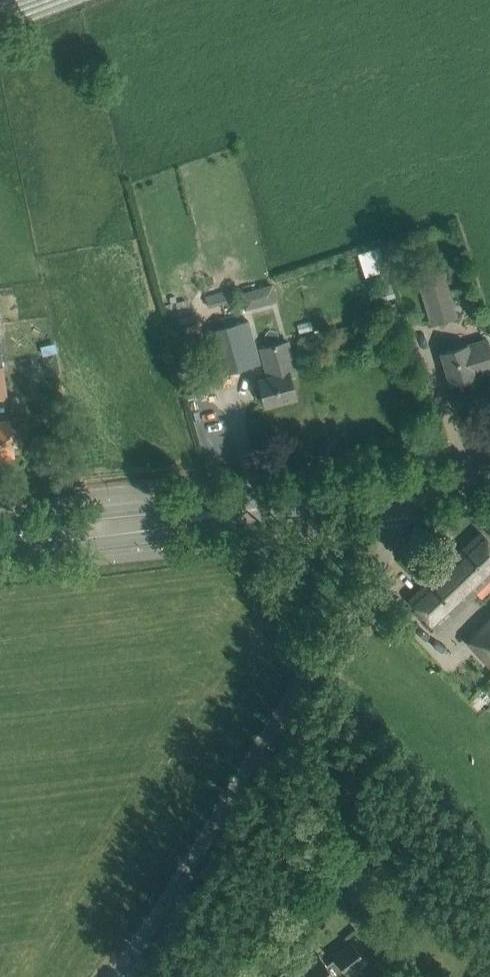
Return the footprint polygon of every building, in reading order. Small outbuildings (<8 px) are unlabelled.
[(385,264),(380,247),(369,251),(374,267),(385,264)] [(401,257),(392,259),(396,270),(405,267),(401,257)] [(431,324),(440,322),(436,309),(454,305),(443,264),(416,271),(431,324)] [(277,301),(273,283),(240,292),(245,309),(277,301)] [(391,284),(379,286),(382,299),(393,296),(391,284)] [(206,332),(212,355),(218,374),(260,363),(248,320),(206,332)] [(444,365),(450,384),(477,376),(477,375),(489,371),(489,350),(489,345),(487,336),(440,350),(444,365)] [(295,397),(288,373),(295,371),(288,341),(261,349),(268,377),(259,380),(266,405),(295,397)] [(14,455),(9,421),(0,422),(0,457),(14,455)] [(428,619),(438,630),(476,596),(473,593),(489,577),(489,543),(480,532),(409,599),(428,619)] [(471,644),(489,664),(489,626),(471,644)] [(332,954),(348,975),(367,961),(350,940),(332,954)] [(318,953),(288,976),(337,976),(318,953)]
